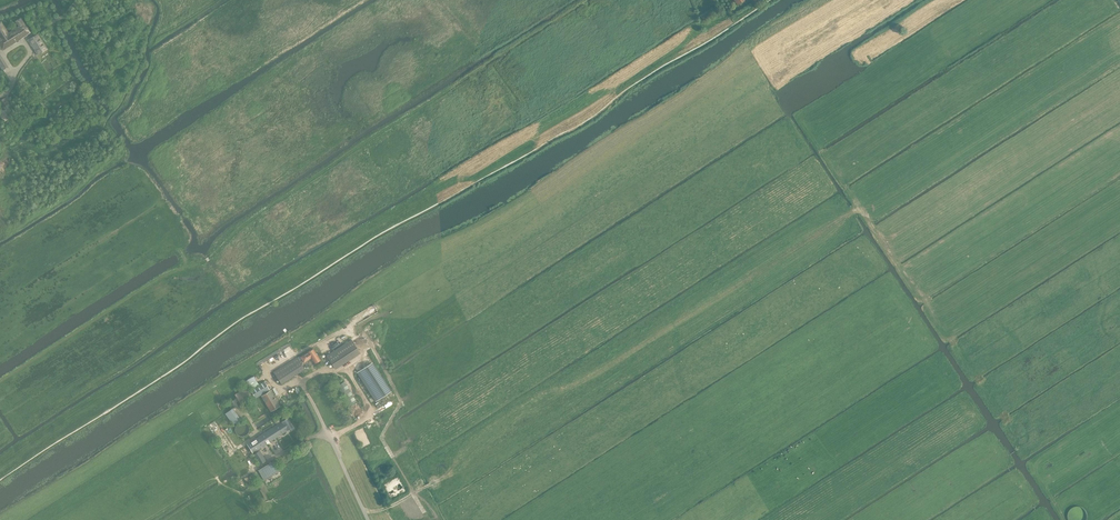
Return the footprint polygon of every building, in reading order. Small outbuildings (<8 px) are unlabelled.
[(16,22),(19,27),(8,34),(1,21),(0,22),(0,48),(2,51),(30,33),(21,19),(16,22)] [(37,35),(28,40),(38,55),(47,49),(37,35)] [(2,108),(9,104),(5,98),(0,101),(0,105),(2,108)] [(13,119),(5,123),(8,127),(16,123),(13,119)] [(326,356),(334,368),(359,352),(351,340),(326,356)] [(323,342),(319,346),(322,351),(327,348),(323,342)] [(314,364),(320,360),(313,349),(300,357),(303,363),(311,358),(314,364)] [(281,385),(304,369),(296,357),(273,372),(281,385)] [(265,372),(279,363),(276,358),(262,367),(265,372)] [(371,363),(357,372),(376,401),(390,392),(371,363)] [(250,389),(258,383),(253,376),(245,382),(250,389)] [(255,398),(269,390),(272,388),(267,380),(264,381),(264,382),(250,390),(255,398)] [(337,386),(348,406),(356,401),(349,389),(347,385),(346,385),(345,382),(337,386)] [(240,404),(252,397),(246,388),(234,395),(240,404)] [(279,406),(270,391),(261,396),(270,411),(279,406)] [(240,419),(232,409),(225,414),(232,425),(240,419)] [(287,419),(271,429),(277,437),(281,435),(283,435),(286,434),(286,431),(292,427),(287,419)] [(249,429),(249,427),(248,425),(248,424),(247,423),(246,422),(245,421),(243,420),(242,420),(241,420),(239,421),(238,421),(237,422),(236,423),(235,424),(235,426),(235,427),(235,429),(235,430),(236,431),(236,432),(238,433),(239,434),(240,434),(241,435),(243,434),(244,434),(246,433),(247,432),(248,430),(249,429)] [(252,453),(255,452),(258,449),(277,437),(271,429),(247,444),(252,453)] [(266,461),(258,449),(255,452),(255,453),(253,455),(259,465),(266,461)] [(276,465),(274,461),(258,470),(261,476),(262,478),(266,485),(283,475),(276,465)] [(1088,517),(1087,515),(1087,514),(1086,512),(1085,511),(1084,510),(1082,509),(1080,508),(1078,508),(1077,509),(1075,510),(1074,510),(1072,512),(1071,513),(1071,515),(1071,517),(1071,519),(1087,519),(1088,517)]
